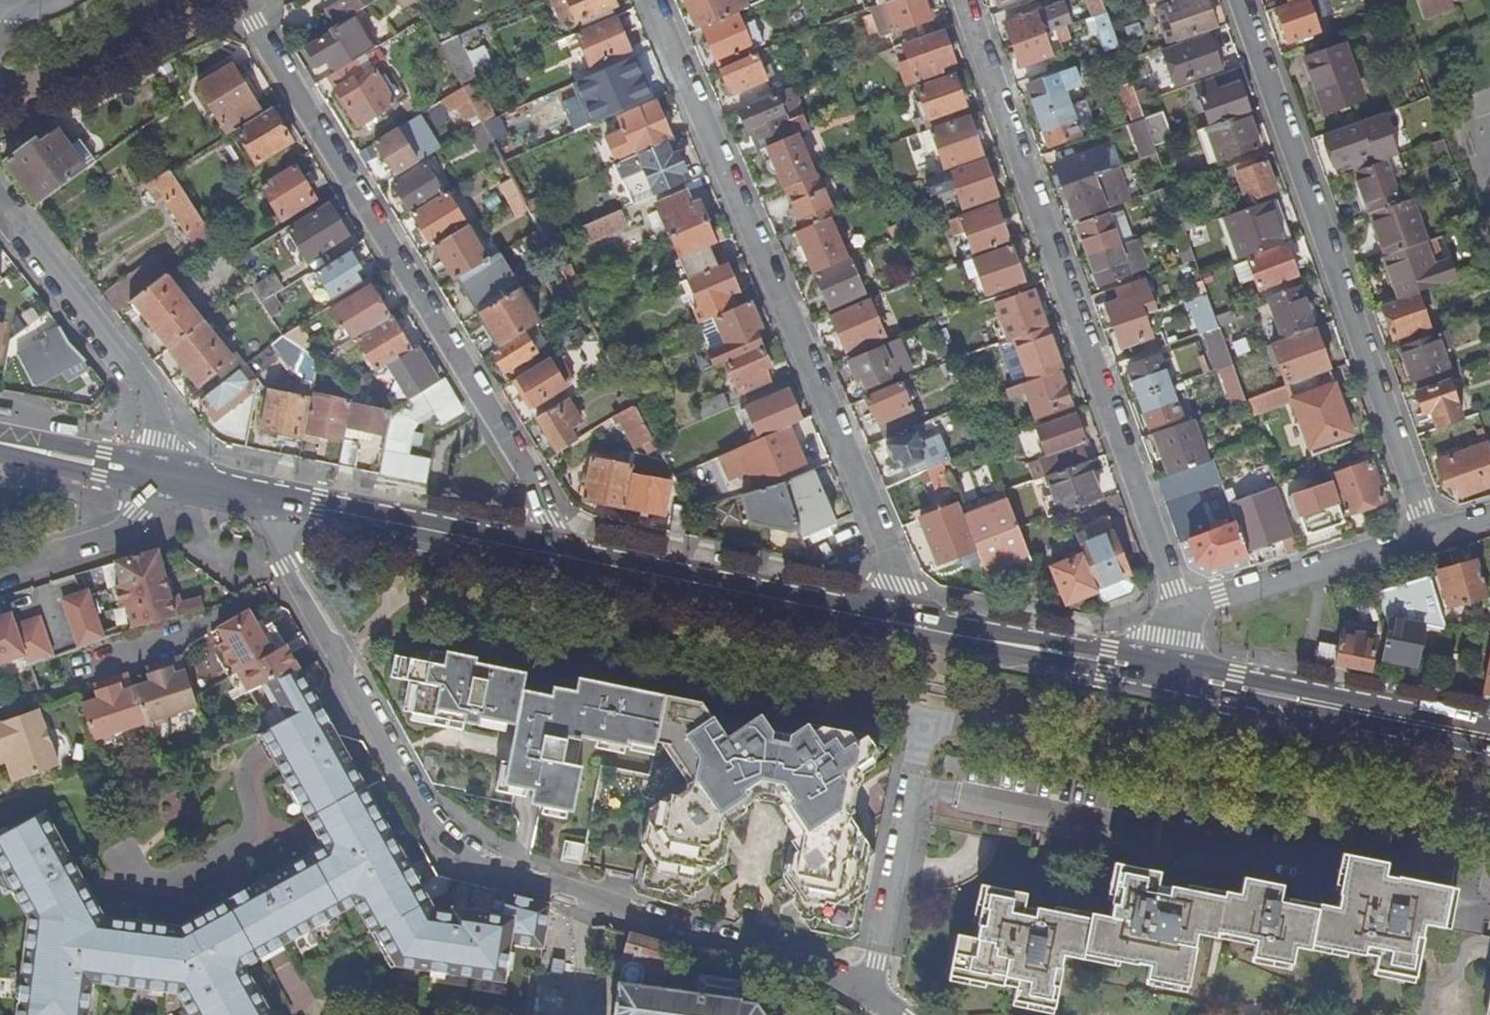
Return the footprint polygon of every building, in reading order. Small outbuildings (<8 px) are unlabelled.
[(356,14),(379,0),(344,0),(328,10),(337,25),(356,14)] [(616,16),(612,8),(616,6),(614,0),(568,0),(578,23),(587,19),(591,27),(616,16)] [(699,30),(704,28),(737,13),(767,0),(686,0),(699,30)] [(926,36),(921,22),(931,18),(925,0),(892,0),(878,5),(871,7),(882,37),(890,34),(894,47),(903,44),(926,36)] [(1107,11),(1103,0),(1088,0),(1094,16),(1107,11)] [(1216,28),(1206,0),(1183,0),(1157,9),(1169,45),(1216,28)] [(1276,9),(1288,43),(1320,31),(1309,0),(1302,0),(1276,9)] [(1423,18),(1453,7),(1451,0),(1417,0),(1423,18)] [(1110,19),(1107,11),(1094,16),(1106,50),(1120,45),(1110,19)] [(1013,45),(1044,34),(1074,23),(1070,12),(1041,22),(1037,12),(1006,23),(1013,45)] [(737,13),(704,28),(720,64),(764,44),(757,28),(746,32),(743,26),(737,13)] [(336,72),(355,61),(377,47),(356,14),(337,25),(331,28),(334,32),(306,49),(317,67),(329,60),(336,72)] [(633,58),(616,16),(591,27),(577,33),(583,47),(592,67),(595,75),(629,60),(633,58)] [(746,32),(757,28),(754,21),(743,26),(746,32)] [(463,31),(469,47),(485,42),(480,25),(463,31)] [(943,30),(926,36),(903,44),(915,77),(935,70),(933,66),(953,58),(943,30)] [(476,65),(493,55),(485,42),(470,50),(459,32),(442,43),(464,80),(479,71),(476,65)] [(1044,34),(1013,45),(1021,65),(1052,54),(1044,34)] [(1209,35),(1163,51),(1174,84),(1220,68),(1209,35)] [(905,80),(915,77),(903,44),(894,47),(893,47),(905,80)] [(1345,45),(1305,61),(1323,114),(1354,104),(1351,93),(1360,89),(1345,45)] [(773,95),(755,54),(721,69),(728,85),(731,83),(735,94),(740,92),(747,107),(773,95)] [(593,124),(652,98),(641,72),(635,74),(629,60),(595,75),(576,83),(593,124)] [(365,76),(355,61),(336,72),(327,77),(337,93),(336,95),(342,104),(345,104),(358,127),(394,105),(374,71),(365,76)] [(1119,86),(1132,82),(1126,65),(1114,70),(1119,86)] [(235,131),(261,115),(231,66),(197,86),(227,136),(235,131)] [(1038,115),(1070,103),(1059,73),(1030,83),(1034,97),(1032,97),(1038,115)] [(920,117),(913,120),(918,133),(953,121),(950,111),(965,105),(954,75),(917,89),(923,106),(917,107),(920,117)] [(1196,83),(1211,126),(1247,112),(1250,112),(1239,82),(1217,90),(1213,77),(1196,83)] [(1140,103),(1132,82),(1119,86),(1115,88),(1127,124),(1145,118),(1140,103)] [(483,123),(494,118),(477,83),(464,88),(476,111),(483,123)] [(465,118),(476,111),(464,88),(444,100),(451,112),(459,107),(465,118)] [(793,92),(791,88),(776,94),(777,96),(740,113),(747,128),(749,128),(759,151),(769,147),(797,134),(809,129),(798,105),(800,103),(801,101),(801,98),(800,96),(798,94),(797,93),(793,92)] [(859,89),(847,93),(853,109),(865,105),(859,89)] [(613,165),(672,140),(655,103),(620,119),(624,128),(621,129),(622,131),(603,140),(613,165)] [(1070,103),(1038,115),(1044,131),(1046,130),(1051,144),(1080,134),(1070,103)] [(261,115),(235,131),(255,164),(291,143),(271,109),(261,115)] [(396,174),(444,146),(424,111),(376,138),(396,174)] [(1162,112),(1145,118),(1155,145),(1172,139),(1162,112)] [(1211,126),(1206,127),(1218,160),(1258,146),(1247,112),(1211,126)] [(1353,172),(1355,172),(1386,160),(1399,156),(1385,117),(1325,138),(1337,169),(1351,164),(1353,172)] [(932,131),(938,148),(944,167),(982,154),(969,118),(932,131)] [(1157,152),(1155,145),(1145,118),(1127,124),(1126,125),(1129,135),(1134,133),(1143,157),(1157,152)] [(927,152),(938,148),(932,131),(931,129),(921,133),(927,152)] [(37,206),(94,164),(76,140),(67,147),(56,131),(35,146),(31,141),(4,162),(37,206)] [(786,188),(815,175),(797,134),(769,147),(772,156),(770,159),(769,162),(769,165),(771,169),(774,172),(778,173),(780,173),(786,188)] [(672,140),(613,165),(626,196),(685,171),(672,140)] [(1450,185),(1459,182),(1444,140),(1435,143),(1450,185)] [(1063,184),(1108,169),(1101,149),(1056,164),(1057,169),(1053,170),(1058,187),(1063,184)] [(984,158),(950,171),(963,207),(996,195),(984,158)] [(1255,158),(1235,165),(1247,201),(1277,191),(1267,162),(1257,165),(1255,158)] [(1372,214),(1401,203),(1386,160),(1355,172),(1371,214),(1372,214)] [(412,213),(443,194),(424,164),(393,184),(412,213)] [(294,166),(261,185),(282,220),(315,200),(294,166)] [(1112,168),(1108,169),(1063,184),(1065,189),(1067,195),(1075,218),(1129,199),(1125,187),(1119,188),(1112,168)] [(215,237),(204,221),(170,171),(152,184),(164,202),(187,234),(193,230),(204,246),(215,237)] [(817,174),(815,175),(786,188),(804,230),(829,218),(835,216),(817,174)] [(157,207),(164,202),(152,184),(145,190),(157,207)] [(434,247),(467,227),(445,193),(443,194),(412,213),(433,248),(434,247)] [(671,238),(707,222),(699,204),(692,207),(686,193),(657,206),(659,211),(647,216),(653,229),(664,224),(671,238)] [(517,215),(529,208),(526,203),(521,194),(509,201),(517,215)] [(533,216),(542,211),(536,199),(526,203),(529,208),(533,216)] [(1240,259),(1284,242),(1269,200),(1225,216),(1240,259)] [(1411,200),(1401,203),(1372,214),(1387,256),(1426,242),(1427,242),(1411,200)] [(996,202),(949,219),(955,234),(965,231),(973,254),(1010,241),(996,202)] [(349,237),(330,206),(289,232),(308,263),(349,237)] [(1185,230),(1206,223),(1198,208),(1179,214),(1183,222),(1185,230)] [(548,243),(557,239),(542,211),(533,216),(540,229),(548,243)] [(621,211),(580,229),(588,246),(629,228),(621,211)] [(1089,255),(1120,244),(1109,214),(1080,224),(1084,236),(1082,237),(1089,255)] [(815,273),(847,259),(829,218),(804,230),(798,232),(815,273)] [(688,279),(718,266),(709,245),(716,241),(707,222),(671,238),(688,279)] [(1184,263),(1196,259),(1185,230),(1183,222),(1172,226),(1184,263)] [(458,279),(487,261),(467,227),(434,247),(455,280),(458,279)] [(550,246),(548,243),(540,229),(526,238),(536,255),(550,246)] [(1131,274),(1130,273),(1127,264),(1143,259),(1135,239),(1120,244),(1089,255),(1094,271),(1097,270),(1102,284),(1131,274)] [(1434,265),(1426,242),(1387,256),(1383,258),(1394,287),(1402,284),(1406,298),(1457,279),(1450,260),(1434,265)] [(1010,244),(972,258),(986,296),(1024,282),(1010,244)] [(1286,247),(1248,260),(1234,265),(1241,284),(1255,279),(1258,289),(1296,276),(1286,247)] [(360,269),(349,252),(316,273),(333,300),(360,284),(353,273),(360,269)] [(458,279),(478,313),(518,289),(497,255),(487,261),(458,279)] [(233,262),(239,272),(247,267),(241,257),(233,262)] [(847,259),(815,273),(830,307),(864,292),(849,258),(847,259)] [(1127,264),(1130,273),(1145,268),(1143,259),(1127,264)] [(1196,297),(1208,293),(1201,273),(1196,259),(1184,263),(1183,263),(1196,297)] [(700,323),(738,306),(733,295),(738,293),(725,264),(718,266),(688,279),(700,307),(695,311),(700,323)] [(135,300),(147,290),(134,273),(119,281),(119,283),(102,297),(113,313),(133,297),(135,300)] [(168,350),(202,323),(165,276),(147,290),(135,300),(131,303),(168,350)] [(252,290),(261,303),(282,291),(273,277),(252,290)] [(1283,338),(1314,328),(1299,285),(1268,296),(1283,338)] [(388,316),(371,287),(330,313),(341,330),(345,327),(353,339),(388,316)] [(499,347),(522,333),(538,323),(518,289),(478,313),(499,347)] [(1014,339),(1046,327),(1033,289),(996,303),(1009,340),(1014,339)] [(1106,305),(1113,326),(1145,315),(1156,311),(1149,290),(1106,305)] [(1219,325),(1215,315),(1208,293),(1196,297),(1207,331),(1219,327),(1219,325)] [(1418,341),(1433,336),(1418,296),(1383,308),(1393,339),(1414,331),(1418,341)] [(869,299),(831,316),(847,352),(885,335),(869,299)] [(725,361),(761,346),(755,332),(762,329),(750,301),(738,306),(700,323),(710,352),(707,353),(713,367),(725,361)] [(1215,315),(1219,325),(1237,319),(1233,309),(1215,315)] [(1145,315),(1113,326),(1121,346),(1152,335),(1145,315)] [(391,318),(357,339),(361,346),(377,372),(399,359),(411,351),(391,318)] [(202,323),(168,350),(197,387),(231,360),(202,323)] [(51,336),(20,351),(34,377),(32,378),(35,384),(40,381),(39,379),(83,356),(85,358),(87,355),(72,341),(63,325),(49,332),(51,336)] [(283,336),(306,351),(312,347),(300,326),(283,336)] [(1062,369),(1046,327),(1014,339),(1029,380),(1059,370),(1062,369)] [(1230,357),(1219,327),(1207,331),(1220,368),(1233,364),(1230,357)] [(1288,385),(1330,370),(1314,328),(1283,338),(1272,342),(1288,385)] [(1418,341),(1400,348),(1411,381),(1415,380),(1418,388),(1439,381),(1436,372),(1449,368),(1443,349),(1452,346),(1447,331),(1437,334),(1433,336),(1418,341)] [(535,353),(522,333),(499,347),(491,352),(503,372),(535,353)] [(319,361),(306,351),(283,336),(271,346),(298,382),(294,398),(292,398),(293,393),(289,391),(287,396),(268,393),(261,432),(283,436),(282,443),(296,445),(297,439),(300,440),(311,383),(315,384),(319,361)] [(357,339),(323,359),(328,367),(361,346),(357,339)] [(420,394),(438,383),(417,348),(411,351),(399,359),(420,394)] [(762,348),(726,364),(739,394),(769,381),(764,369),(770,366),(762,348)] [(858,379),(862,377),(867,388),(889,377),(884,368),(889,366),(882,348),(851,362),(858,379)] [(1138,396),(1170,385),(1159,355),(1129,365),(1134,379),(1132,380),(1138,396)] [(607,377),(616,371),(611,362),(609,357),(599,363),(607,377)] [(552,365),(564,385),(573,379),(561,360),(552,365)] [(566,388),(564,385),(552,365),(549,361),(514,382),(531,409),(545,401),(548,406),(559,399),(556,394),(566,388)] [(1246,400),(1233,364),(1220,368),(1233,405),(1246,400)] [(246,365),(198,402),(214,421),(248,395),(256,377),(246,365)] [(1071,404),(1059,370),(1029,380),(1006,389),(1009,398),(1026,392),(1034,417),(1071,404)] [(1246,400),(1251,415),(1293,400),(1312,455),(1355,440),(1330,370),(1288,385),(1246,400)] [(427,485),(432,460),(404,455),(408,433),(413,423),(431,410),(442,425),(462,414),(442,381),(438,383),(420,394),(391,412),(378,475),(427,485)] [(1437,430),(1463,420),(1449,382),(1416,394),(1423,413),(1430,410),(1437,430)] [(900,383),(866,399),(873,414),(875,414),(879,423),(912,409),(900,383)] [(1180,416),(1170,385),(1138,396),(1144,413),(1146,412),(1151,426),(1180,416)] [(374,399),(354,386),(352,397),(370,405),(374,399)] [(789,426),(801,421),(788,390),(746,408),(759,439),(789,426)] [(635,406),(633,402),(629,393),(619,398),(626,412),(635,406)] [(704,419),(729,409),(723,395),(699,406),(704,419)] [(343,442),(343,441),(351,404),(312,397),(304,435),(343,442)] [(582,420),(569,399),(537,418),(557,452),(577,440),(570,427),(582,420)] [(655,441),(635,406),(626,412),(618,416),(636,449),(643,445),(648,455),(659,449),(655,441)] [(388,414),(353,407),(349,427),(383,434),(388,414)] [(1047,476),(1073,466),(1067,450),(1080,445),(1086,443),(1075,413),(1037,426),(1048,456),(1030,463),(1035,480),(1047,476)] [(1168,474),(1208,461),(1193,418),(1154,432),(1168,474)] [(805,462),(789,426),(759,439),(737,449),(753,485),(805,462)] [(926,470),(928,469),(943,463),(950,460),(939,434),(928,439),(926,433),(920,436),(918,431),(886,444),(894,462),(898,459),(903,469),(922,461),(926,470)] [(354,444),(343,441),(343,442),(338,467),(354,470),(358,451),(354,444)] [(1260,442),(1245,448),(1249,458),(1264,452),(1260,442)] [(1489,485),(1489,445),(1489,444),(1437,463),(1445,486),(1457,482),(1462,496),(1489,485)] [(1073,466),(1086,461),(1080,445),(1067,450),(1073,466)] [(1234,463),(1249,458),(1245,448),(1230,453),(1234,463)] [(1213,459),(1217,469),(1234,463),(1230,453),(1213,459)] [(585,500),(626,507),(632,476),(633,467),(593,459),(585,500)] [(1221,480),(1217,469),(1213,459),(1208,461),(1168,474),(1157,478),(1164,500),(1221,480)] [(1065,511),(1099,499),(1086,461),(1073,466),(1047,476),(1061,514),(1065,511)] [(947,473),(943,463),(928,469),(933,479),(947,473)] [(1331,477),(1345,515),(1385,500),(1372,463),(1331,477)] [(799,525),(803,538),(810,536),(813,542),(830,535),(828,528),(836,525),(812,471),(786,482),(799,525)] [(632,476),(626,507),(665,515),(669,496),(666,495),(668,487),(663,486),(662,489),(642,485),(644,478),(632,476)] [(791,529),(799,525),(786,482),(743,496),(742,496),(751,524),(791,529)] [(1298,508),(1301,517),(1308,534),(1344,522),(1331,483),(1306,492),(1309,500),(1297,504),(1298,508)] [(1230,505),(1237,502),(1232,488),(1225,491),(1230,505)] [(1277,488),(1237,502),(1230,505),(1236,521),(1237,526),(1241,524),(1251,551),(1283,540),(1288,555),(1299,552),(1277,488)] [(1007,499),(964,516),(976,548),(985,571),(1005,564),(1008,570),(1032,560),(1019,528),(1007,499)] [(938,564),(976,548),(964,516),(959,504),(921,519),(938,564)] [(1237,526),(1236,521),(1223,525),(1222,522),(1210,526),(1201,505),(1170,515),(1190,573),(1204,580),(1252,566),(1237,526)] [(670,532),(684,535),(690,510),(675,506),(670,532)] [(1296,518),(1301,517),(1298,508),(1293,510),(1296,518)] [(1097,593),(1102,606),(1131,594),(1133,587),(1107,519),(1074,533),(1082,555),(1097,593)] [(201,595),(180,602),(172,604),(170,596),(156,550),(113,562),(121,585),(115,587),(121,607),(126,605),(133,627),(164,619),(182,615),(198,614),(205,610),(201,595)] [(1065,606),(1097,593),(1082,555),(1050,567),(1065,606)] [(1449,607),(1488,595),(1478,560),(1439,571),(1449,607)] [(1443,630),(1445,624),(1431,575),(1378,591),(1388,626),(1382,658),(1417,665),(1425,624),(1443,630)] [(106,637),(88,591),(63,600),(82,646),(106,637)] [(172,604),(180,602),(178,593),(170,596),(172,604)] [(1447,609),(1450,622),(1489,612),(1489,598),(1447,609)] [(250,693),(299,669),(272,621),(265,625),(261,619),(256,622),(249,610),(218,629),(224,643),(216,646),(221,660),(228,678),(230,677),(240,698),(250,693)] [(25,652),(14,625),(9,613),(0,616),(0,662),(25,652)] [(14,625),(25,652),(29,665),(55,656),(38,616),(14,625)] [(1342,629),(1338,645),(1335,662),(1370,669),(1377,637),(1342,629)] [(1317,659),(1335,662),(1338,645),(1320,642),(1317,659)] [(584,737),(654,752),(656,742),(666,695),(589,680),(580,678),(577,690),(553,686),(552,695),(524,690),(527,672),(478,662),(478,659),(475,659),(451,654),(451,655),(432,652),(430,662),(402,657),(398,678),(410,680),(404,711),(434,718),(433,724),(464,731),(465,724),(480,726),(482,719),(516,726),(504,785),(532,790),(530,804),(539,805),(573,812),(582,767),(582,766),(577,764),(582,737),(584,737)] [(132,687),(143,725),(144,730),(164,722),(162,717),(194,705),(185,676),(179,655),(164,660),(153,664),(155,670),(147,673),(150,680),(132,687)] [(145,667),(147,673),(155,670),(153,664),(145,667)] [(343,909),(341,905),(353,899),(360,901),(366,912),(362,915),(372,932),(376,931),(379,935),(396,966),(472,976),(504,981),(509,943),(542,948),(545,929),(492,906),(490,913),(452,907),(451,912),(433,910),(336,735),(325,716),(317,702),(299,669),(250,693),(272,728),(260,733),(267,745),(277,763),(316,834),(321,831),(327,844),(325,851),(314,857),(311,853),(249,888),(226,901),(179,927),(110,919),(109,923),(99,921),(80,887),(84,885),(44,813),(0,836),(0,867),(28,917),(31,916),(37,927),(32,931),(29,960),(24,959),(17,1014),(88,1014),(93,982),(100,983),(101,978),(116,980),(116,985),(178,992),(191,1014),(271,1014),(252,981),(248,984),(239,969),(242,961),(254,954),(257,958),(259,957),(280,945),(286,942),(314,926),(343,909)] [(143,725),(132,687),(127,673),(111,679),(101,682),(103,688),(95,691),(98,699),(80,704),(92,745),(112,739),(111,734),(143,725)] [(93,685),(95,691),(103,688),(101,682),(93,685)] [(588,827),(584,845),(580,865),(620,873),(635,876),(633,888),(638,894),(652,899),(664,891),(684,896),(693,911),(695,912),(698,909),(701,907),(707,909),(713,904),(716,893),(737,879),(766,885),(780,907),(778,917),(781,923),(791,925),(793,927),(815,932),(818,930),(821,933),(834,936),(853,923),(856,907),(853,907),(866,897),(867,890),(863,884),(866,868),(861,862),(873,853),(859,832),(852,830),(847,823),(849,816),(843,807),(847,787),(847,786),(856,779),(857,773),(854,769),(878,753),(866,735),(857,742),(850,732),(821,726),(810,732),(806,725),(790,735),(789,743),(769,739),(771,731),(760,716),(726,739),(702,702),(686,699),(666,695),(656,742),(654,752),(653,756),(653,757),(649,775),(601,766),(596,788),(588,827)] [(5,764),(11,762),(20,780),(64,762),(39,707),(0,722),(0,755),(1,754),(5,764)] [(321,847),(311,853),(314,857),(325,851),(327,844),(321,831),(316,834),(322,845),(321,847)] [(561,860),(580,865),(584,845),(565,841),(561,860)] [(1411,976),(1414,977),(1422,937),(1424,925),(1425,921),(1444,926),(1450,888),(1399,878),(1398,879),(1386,876),(1389,863),(1349,855),(1340,895),(1342,895),(1339,908),(1320,904),(1319,909),(1280,902),(1283,885),(1244,877),(1241,894),(1226,891),(1225,897),(1171,886),(1171,887),(1159,884),(1161,872),(1159,871),(1121,863),(1112,903),(1114,904),(1111,916),(1093,912),(1092,918),(1038,907),(1038,908),(1025,906),(1028,892),(989,884),(984,906),(980,921),(980,924),(982,925),(979,938),(960,934),(951,974),(1005,985),(1005,983),(1018,986),(1015,998),(1054,1007),(1058,988),(1063,967),(1061,966),(1064,954),(1083,958),(1084,952),(1138,963),(1138,962),(1150,965),(1148,977),(1188,985),(1196,945),(1194,945),(1197,933),(1216,937),(1218,930),(1257,939),(1254,955),(1292,963),(1296,946),(1311,950),(1312,944),(1350,951),(1353,952),(1357,953),(1365,955),(1365,953),(1378,956),(1376,969),(1411,976)] [(109,923),(110,919),(103,918),(84,885),(80,887),(99,921),(109,923)] [(1452,889),(1450,888),(1444,926),(1425,921),(1424,925),(1444,929),(1452,889)] [(652,899),(693,911),(684,896),(664,891),(652,899)] [(492,906),(545,929),(548,907),(496,892),(492,906)] [(356,905),(362,915),(366,912),(360,901),(353,899),(341,905),(343,909),(353,904),(356,905)] [(29,919),(24,959),(29,960),(32,931),(37,927),(31,916),(28,917),(29,919)] [(760,1007),(761,1005),(757,1003),(755,1004),(744,1002),(746,982),(736,981),(735,981),(713,978),(714,977),(703,976),(699,994),(683,993),(683,990),(679,989),(679,991),(665,990),(671,948),(671,946),(633,935),(627,955),(635,957),(623,982),(620,981),(619,986),(617,985),(617,990),(617,994),(618,994),(615,1014),(767,1014),(760,1007)] [(1422,937),(1414,977),(1416,977),(1417,973),(1422,945),(1424,938),(1422,937)] [(248,984),(252,981),(243,966),(257,958),(254,954),(242,961),(239,969),(248,984)]
